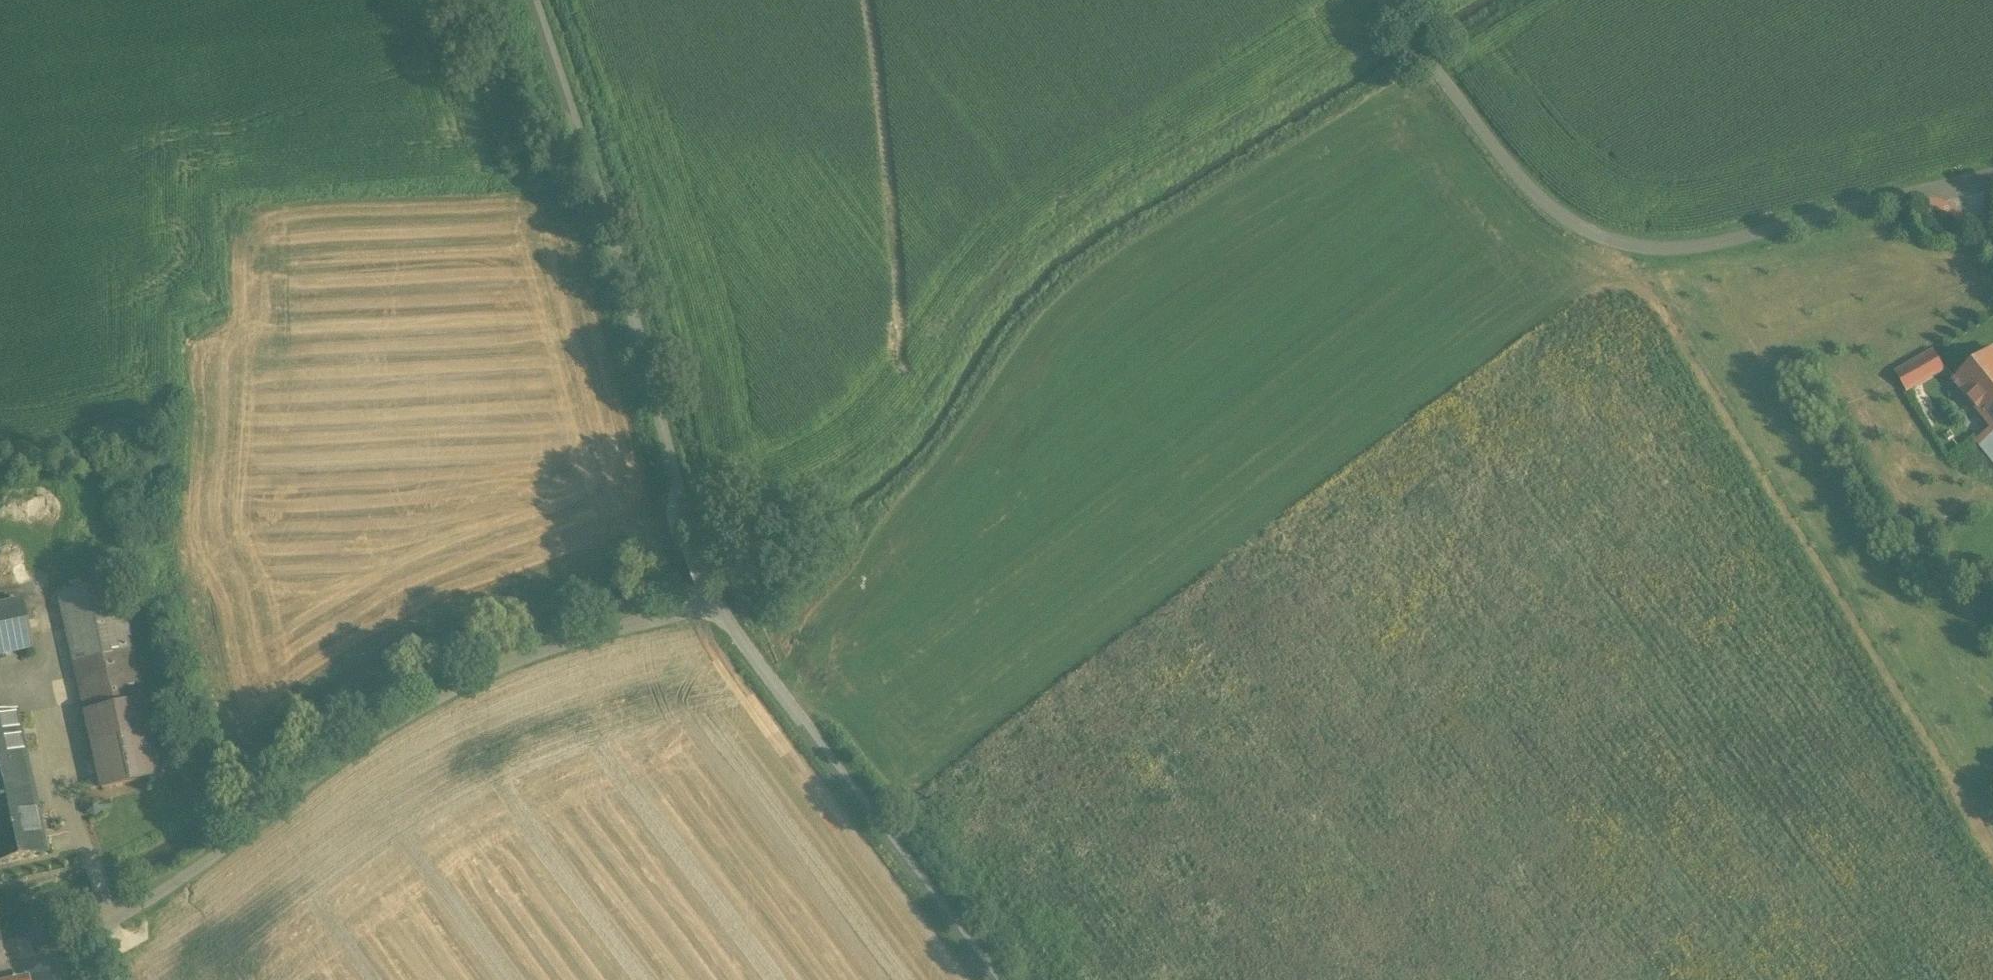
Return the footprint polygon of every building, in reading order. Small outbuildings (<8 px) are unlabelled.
[(1990,425),(1992,422),(1992,350),(1955,381),(1990,425)] [(1933,351),(1896,372),(1907,391),(1944,370),(1933,351)] [(1990,425),(1992,428),(1977,440),(1992,460),(1992,422),(1990,425)] [(117,580),(58,593),(85,712),(143,699),(141,689),(117,580)] [(0,605),(0,654),(33,647),(23,600),(0,605)] [(153,686),(141,689),(143,699),(145,709),(158,707),(153,686)] [(143,699),(85,712),(101,788),(160,775),(145,709),(143,699)] [(0,716),(0,742),(21,738),(16,713),(0,716)] [(0,742),(0,862),(47,852),(21,738),(0,742)]
